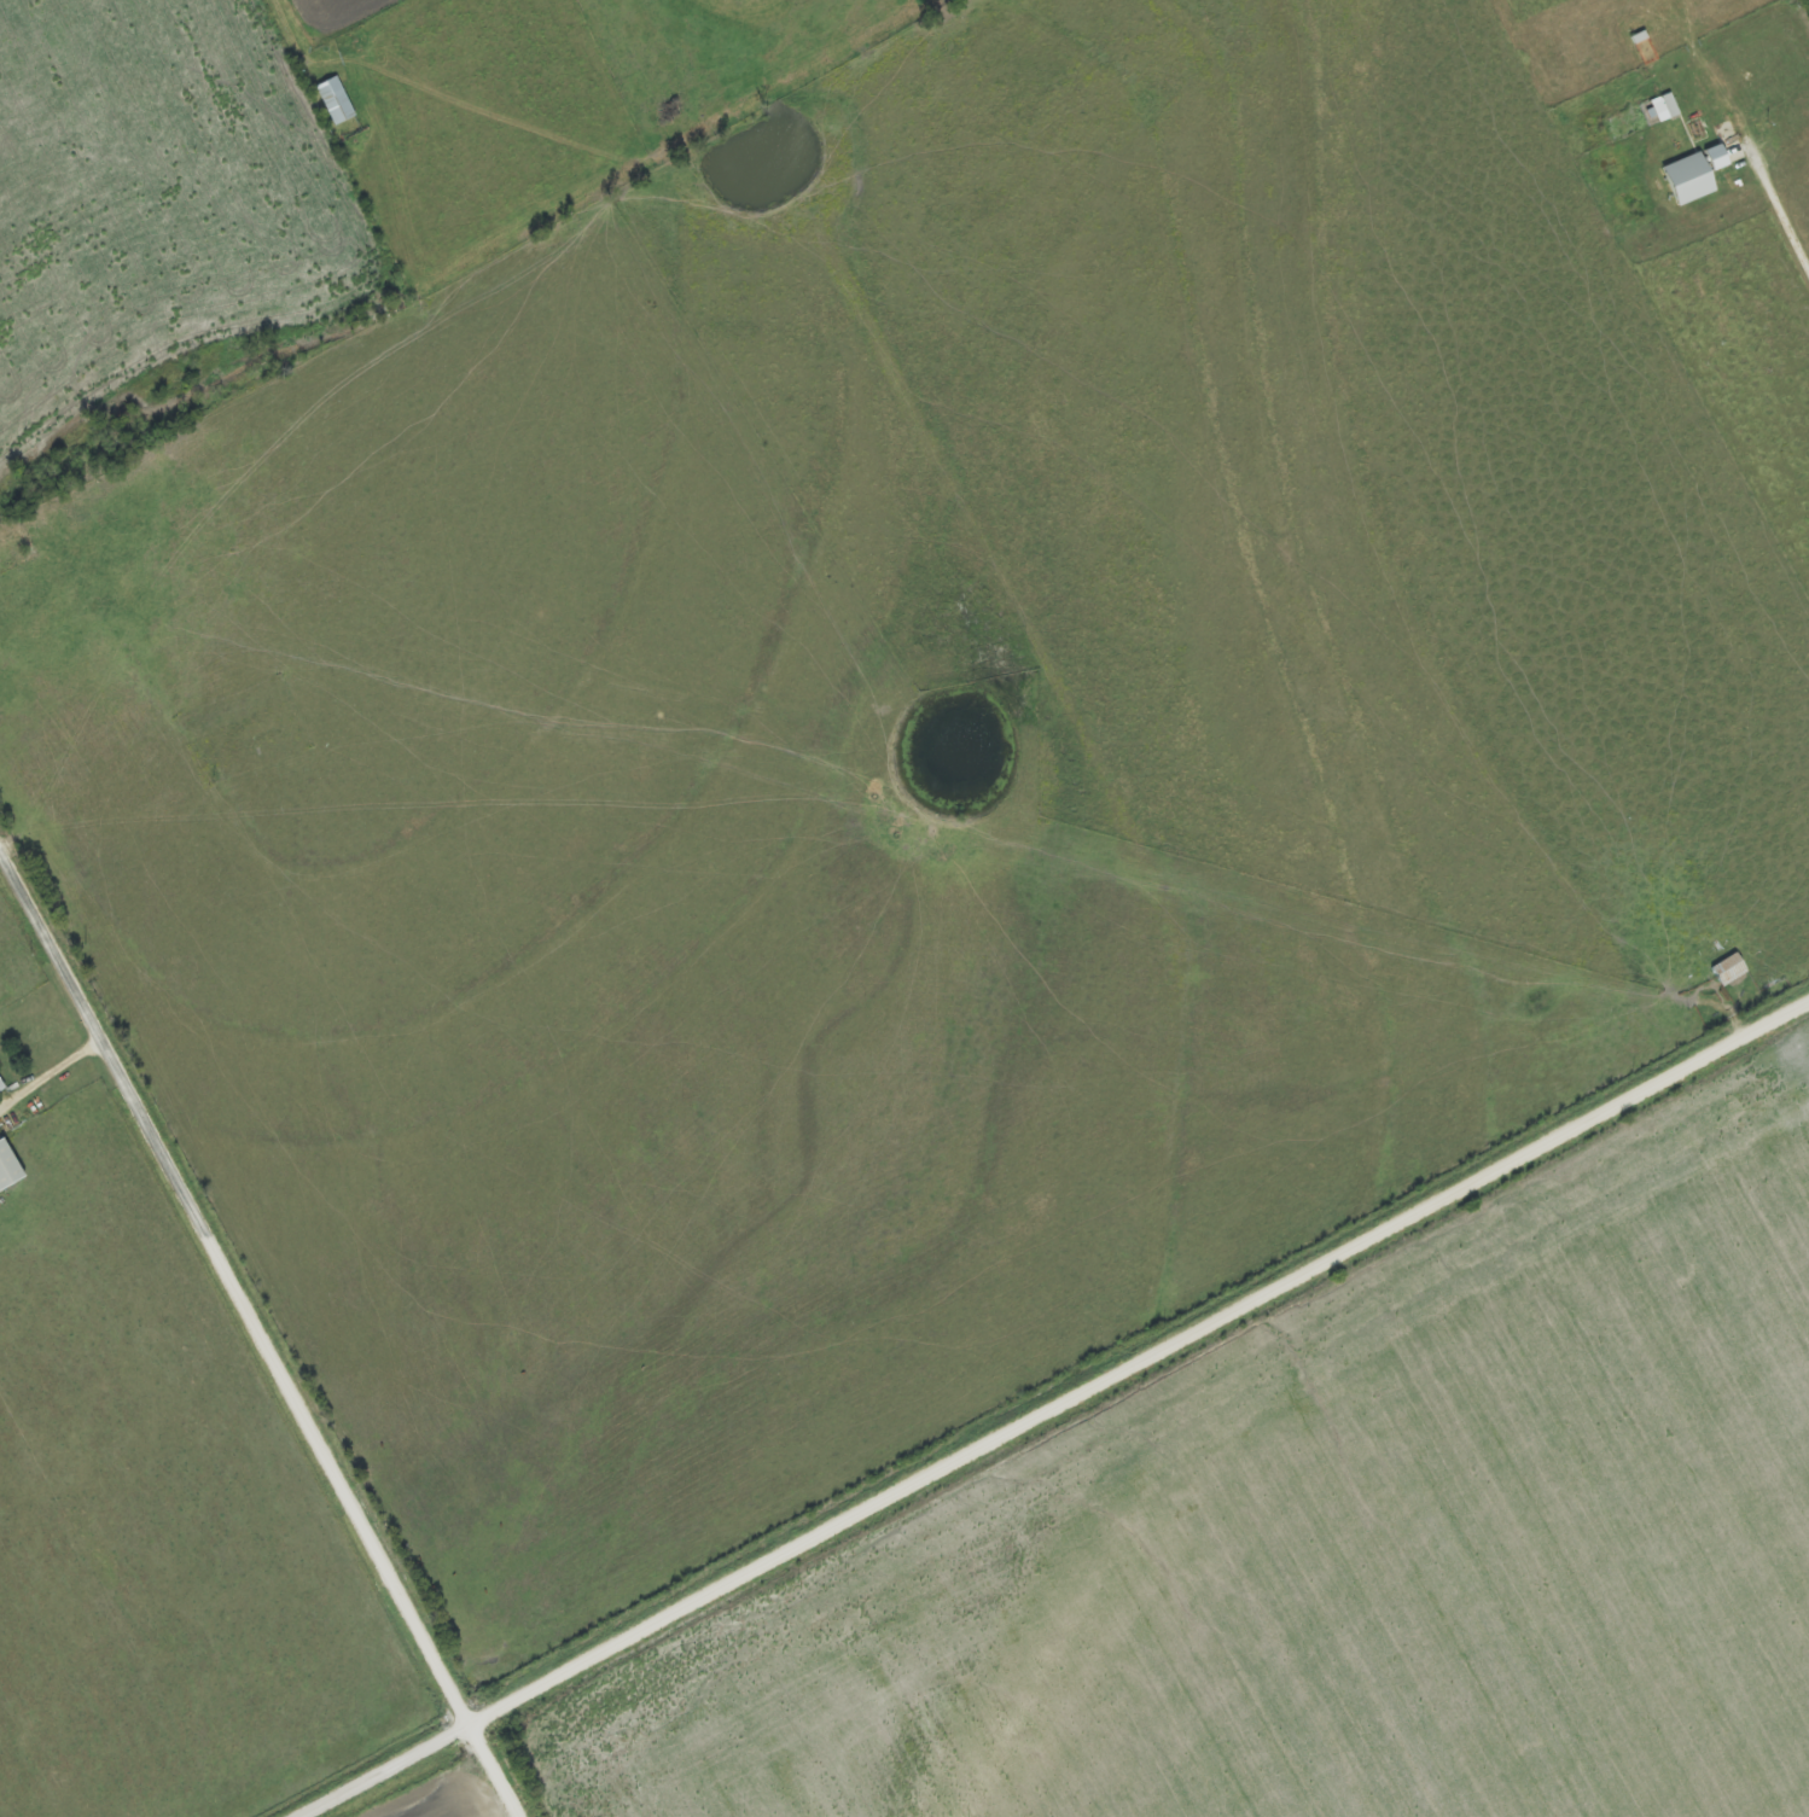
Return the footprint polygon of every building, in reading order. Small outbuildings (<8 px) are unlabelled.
[(318,86),(338,127),(359,116),(339,76),(318,86)] [(1649,117),(1654,116),(1656,123),(1676,117),(1669,94),(1644,102),(1649,117)] [(1672,208),(1711,193),(1704,175),(1726,167),(1717,145),(1697,153),(1657,169),(1672,208)] [(0,1075),(0,1096),(9,1092),(0,1075)] [(30,1179),(9,1139),(0,1144),(0,1195),(30,1179)]
